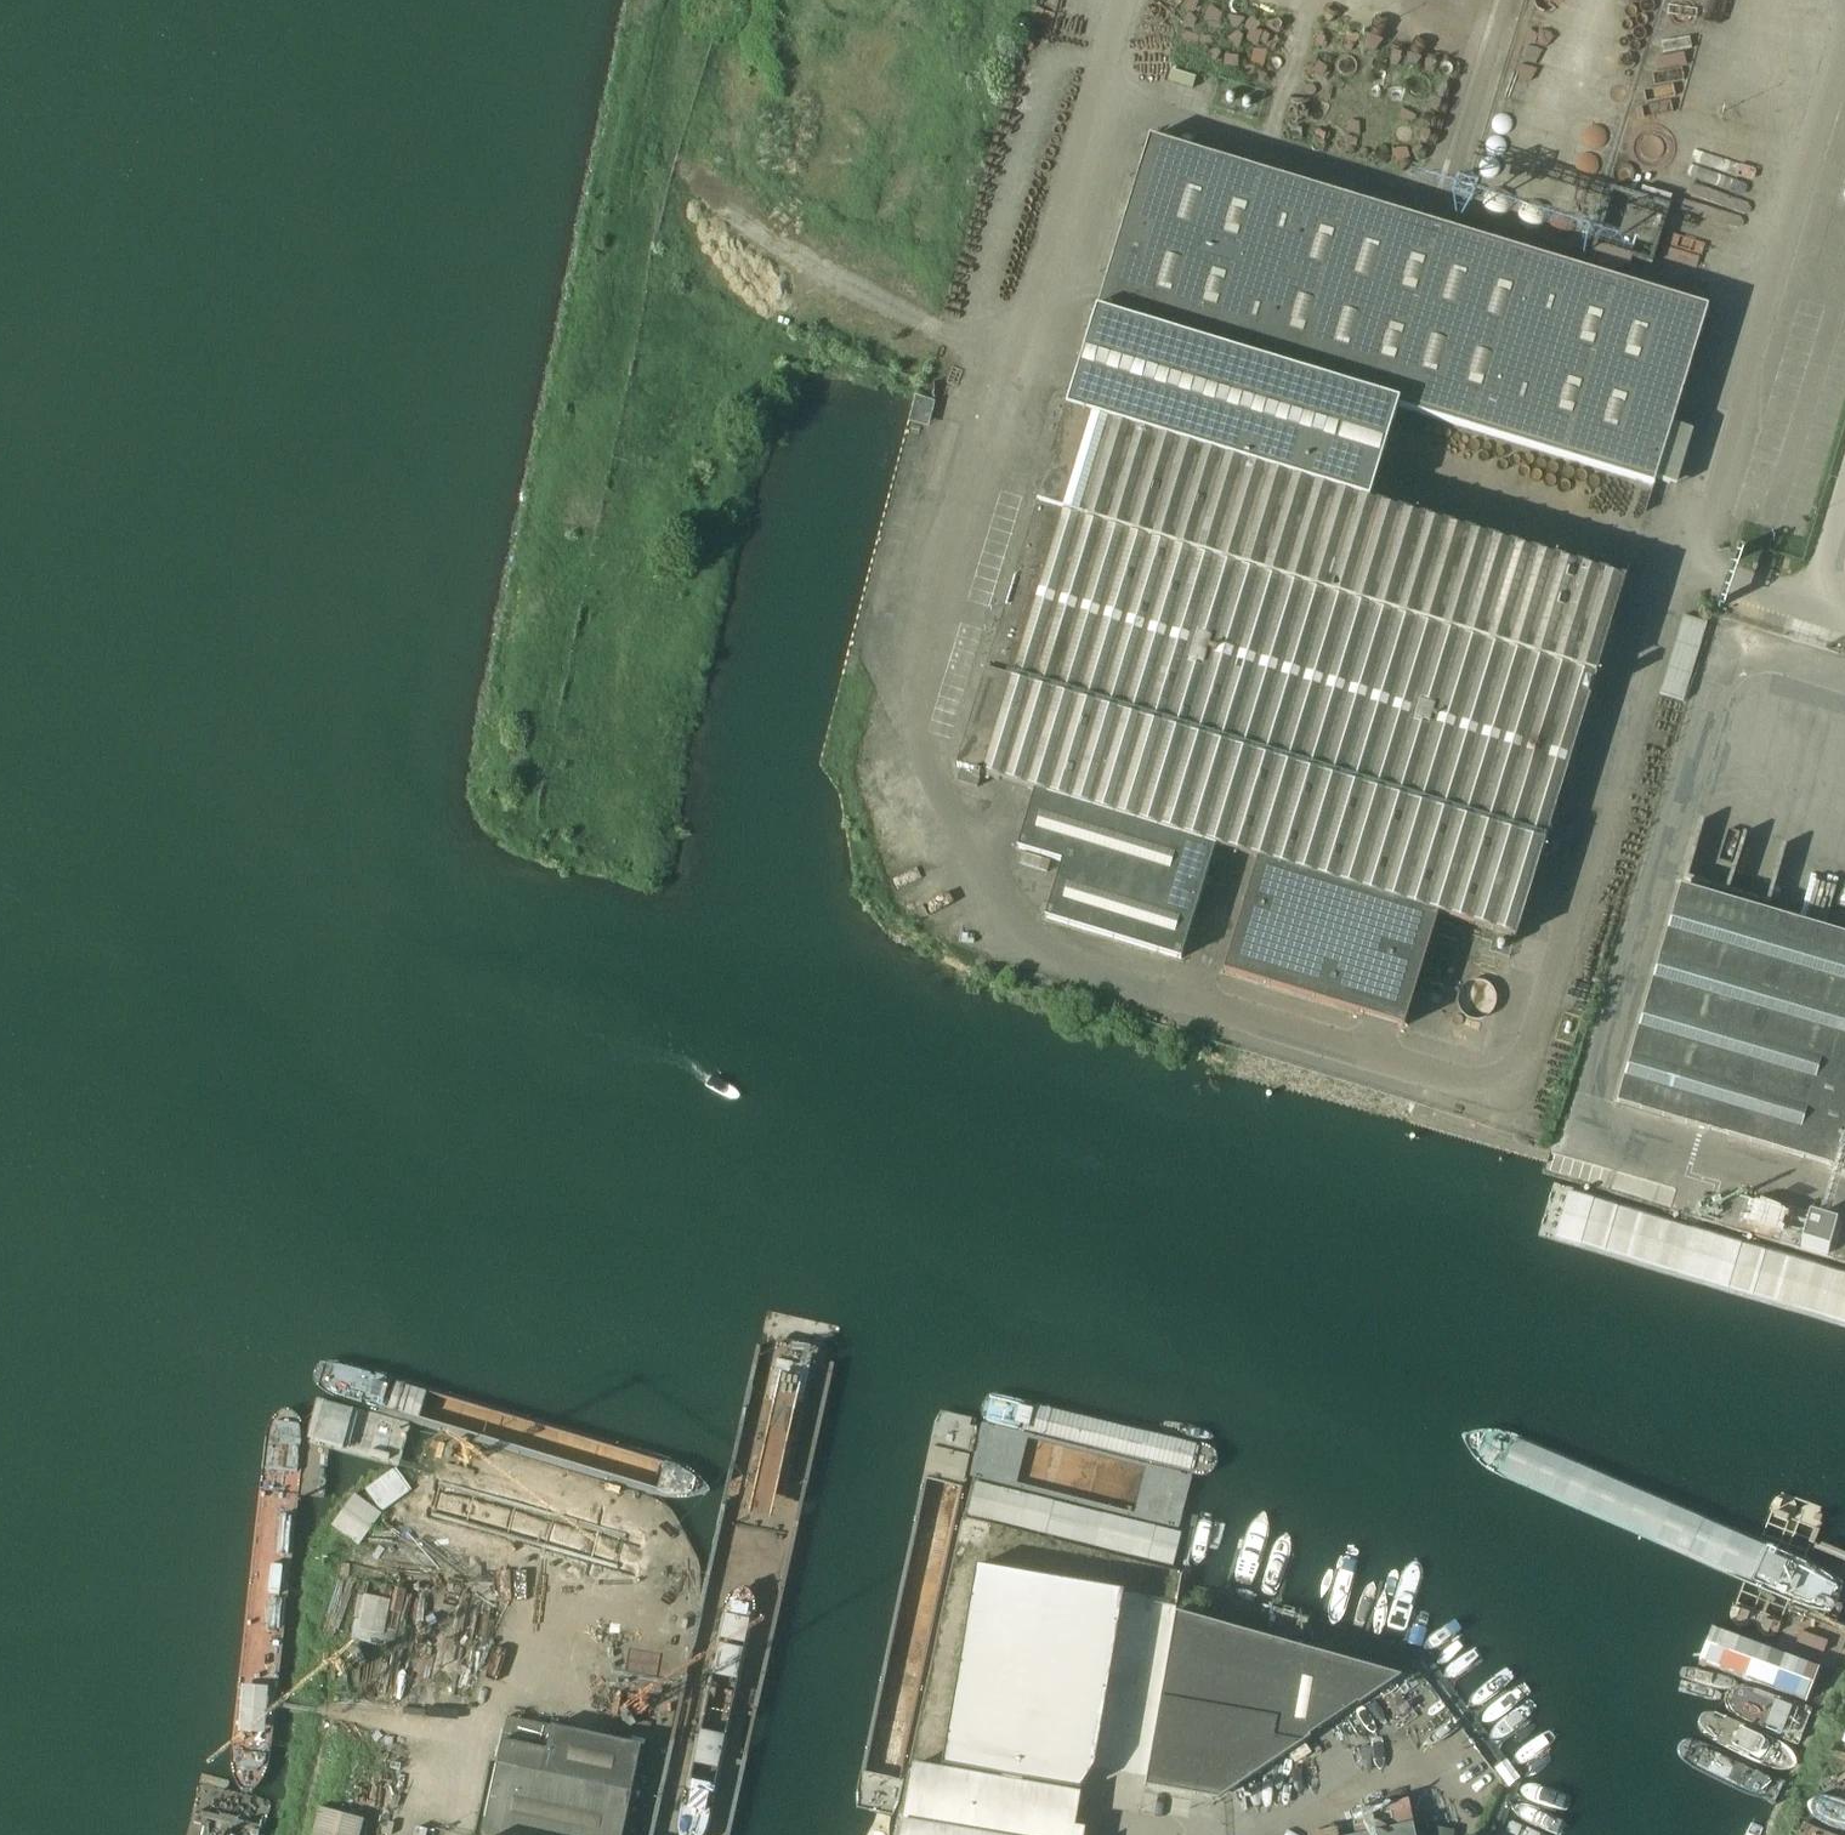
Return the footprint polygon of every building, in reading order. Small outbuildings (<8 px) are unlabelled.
[(1551,822),(1626,579),(1371,502),(1401,399),(1654,485),(1657,479),(1670,483),(1679,457),(1684,458),(1693,431),(1673,425),(1709,308),(1151,139),(958,770),(960,771),(958,781),(978,787),(981,777),(1035,793),(1018,850),(1063,864),(1046,918),(1180,959),(1214,850),(1258,863),(1225,973),(1404,1028),(1410,1008),(1438,914),(1471,924),(1516,937),(1542,852),(1566,860),(1575,829),(1551,822)] [(1664,694),(1689,700),(1707,619),(1682,614),(1664,694)] [(1844,1170),(1844,935),(1681,887),(1617,1103),(1844,1170)] [(1802,1246),(1828,1253),(1836,1225),(1809,1218),(1802,1246)] [(386,1504),(405,1489),(392,1473),(373,1487),(386,1504)] [(498,1500),(494,1532),(536,1537),(540,1505),(498,1500)] [(1074,1792),(1091,1795),(1128,1604),(979,1566),(935,1766),(935,1768),(1074,1792)] [(1342,1659),(1174,1612),(1168,1649),(1144,1784),(1146,1785),(1146,1784),(1218,1797),(1247,1777),(1248,1779),(1311,1737),(1309,1735),(1398,1676),(1342,1659)] [(642,1745),(508,1717),(483,1834),(623,1834),(642,1745)] [(1074,1792),(935,1768),(935,1766),(922,1764),(918,1764),(917,1769),(912,1768),(898,1834),(1084,1834),(1085,1829),(1075,1827),(1081,1794),(1073,1793),(1074,1792)] [(363,1817),(324,1807),(317,1834),(359,1834),(363,1817)] [(1412,1825),(1370,1834),(1364,1834),(1414,1834),(1412,1825)]
